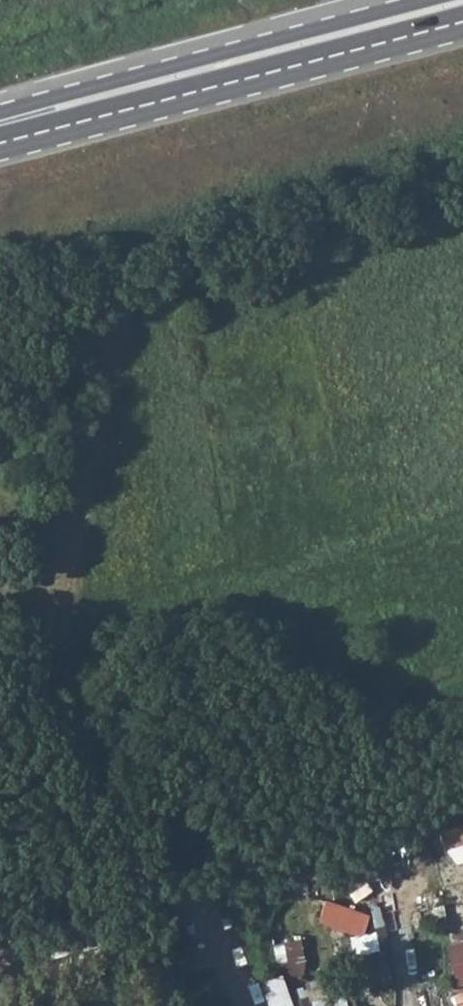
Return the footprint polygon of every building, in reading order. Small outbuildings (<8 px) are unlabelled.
[(328,897),(319,921),(363,937),(372,914),(328,897)] [(280,942),(288,977),(308,973),(300,937),(280,942)] [(445,943),(458,986),(462,985),(462,938),(445,943)] [(366,957),(370,973),(391,968),(388,953),(366,957)] [(349,992),(333,995),(329,978),(292,986),(297,1005),(352,1005),(349,992)]
